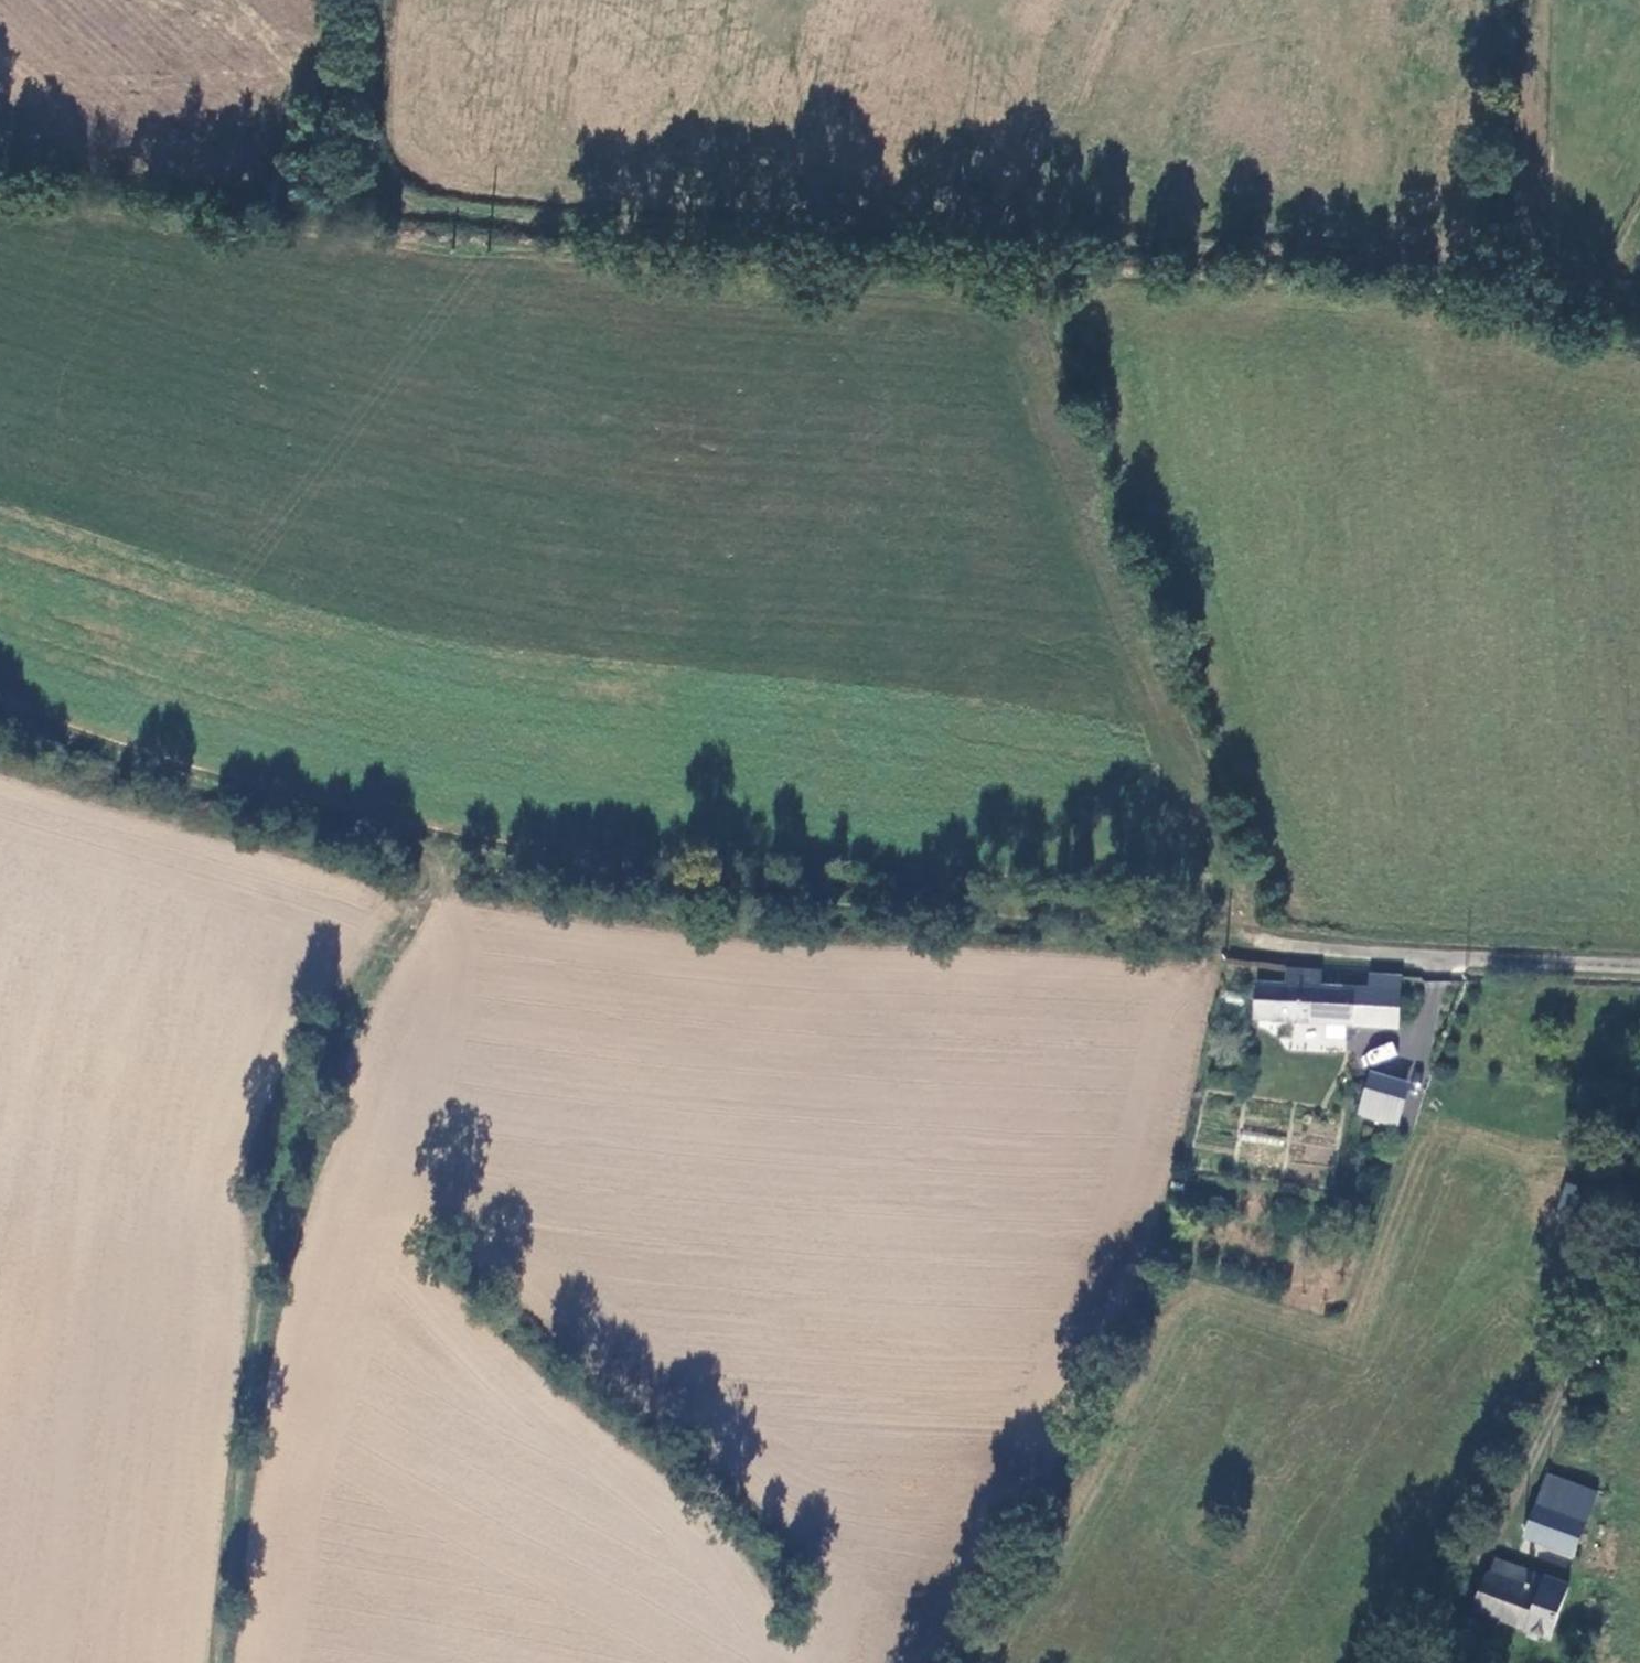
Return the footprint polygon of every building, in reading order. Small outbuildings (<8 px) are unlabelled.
[(1351,1025),(1352,987),(1318,986),(1318,972),(1285,971),(1285,985),(1257,985),(1256,1023),(1351,1025)] [(1351,1025),(1396,1026),(1397,988),(1352,987),(1351,1025)] [(1362,1050),(1366,1065),(1397,1057),(1393,1042),(1362,1050)] [(1355,1116),(1397,1128),(1410,1082),(1368,1070),(1355,1116)] [(1561,1211),(1588,1218),(1596,1191),(1569,1183),(1561,1211)] [(1537,1510),(1584,1529),(1598,1493),(1552,1474),(1537,1510)] [(1572,1558),(1584,1529),(1537,1510),(1525,1539),(1572,1558)] [(1550,1636),(1567,1589),(1553,1583),(1550,1577),(1493,1557),(1485,1576),(1480,1576),(1468,1610),(1491,1616),(1492,1618),(1550,1636)]
